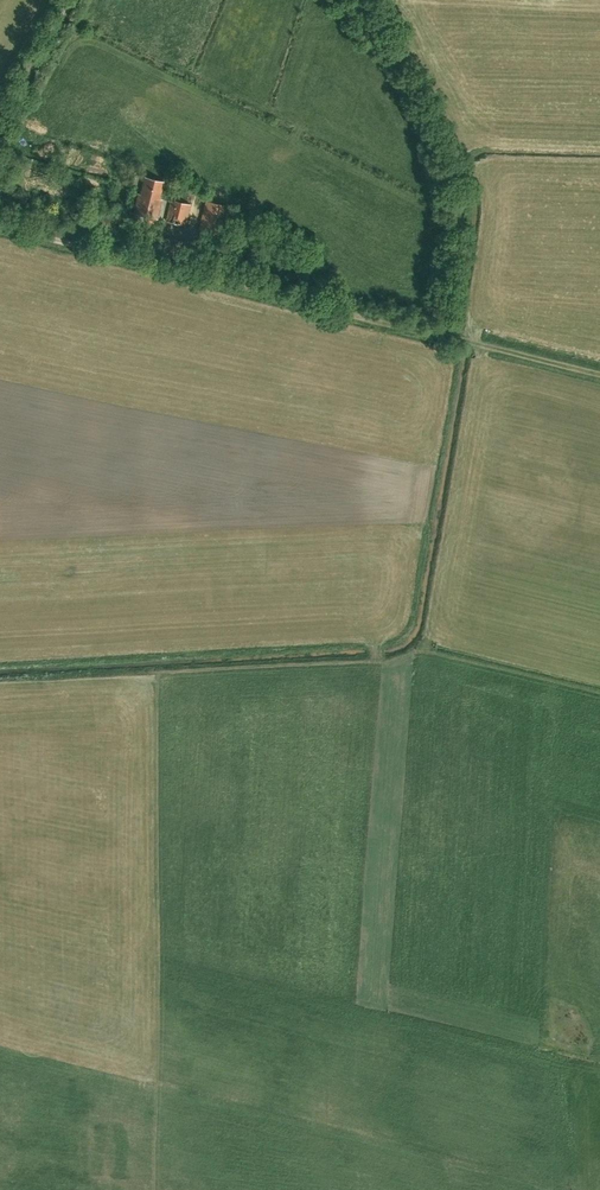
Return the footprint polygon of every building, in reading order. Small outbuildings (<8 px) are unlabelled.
[(159,199),(164,182),(145,177),(141,195),(139,194),(134,213),(157,219),(162,200),(159,199)] [(191,204),(178,201),(179,195),(173,193),(172,199),(171,199),(166,221),(186,226),(191,204)] [(219,233),(226,206),(206,201),(200,228),(219,233)] [(240,253),(241,252),(248,237),(235,232),(228,247),(240,253)] [(182,257),(186,242),(167,238),(164,253),(182,257)]
